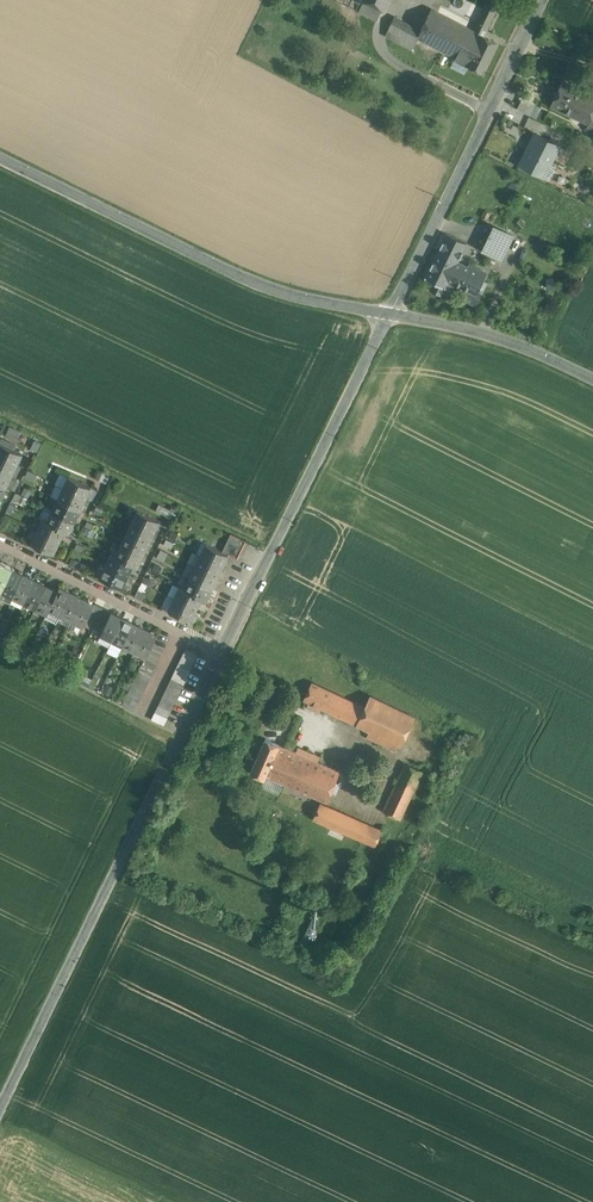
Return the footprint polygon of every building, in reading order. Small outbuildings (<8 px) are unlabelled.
[(362,2),(381,11),(382,12),(388,0),(363,0),(362,2)] [(473,30),(480,33),(483,29),(486,30),(499,4),(493,0),(487,0),(473,30)] [(381,11),(363,3),(359,11),(377,19),(381,11)] [(473,30),(431,9),(421,30),(417,37),(418,38),(469,64),(469,65),(481,71),(496,41),(480,33),(473,30)] [(421,30),(394,16),(385,35),(412,49),(418,38),(417,37),(421,30)] [(561,81),(549,107),(586,124),(588,124),(592,115),(592,113),(592,95),(561,81)] [(536,102),(521,95),(515,108),(530,116),(536,102)] [(592,115),(588,124),(586,124),(584,127),(592,131),(592,116),(592,115)] [(536,133),(520,164),(549,179),(556,167),(549,163),(559,145),(536,133)] [(515,235),(493,225),(482,249),(504,259),(515,235)] [(467,243),(447,233),(438,251),(437,252),(433,261),(432,261),(432,262),(432,263),(431,266),(430,265),(430,267),(426,276),(425,276),(425,277),(426,278),(434,282),(431,289),(442,294),(445,287),(445,288),(446,287),(450,290),(454,283),(475,294),(485,275),(468,267),(466,270),(461,268),(461,267),(456,264),(467,243)] [(463,300),(474,304),(477,297),(466,293),(463,300)] [(8,425),(3,437),(14,442),(19,430),(8,425)] [(36,451),(40,441),(32,438),(29,448),(36,451)] [(15,463),(20,452),(0,442),(0,456),(15,463)] [(9,474),(15,463),(0,456),(0,470),(9,474)] [(27,469),(24,475),(33,479),(36,473),(27,469)] [(4,485),(9,474),(0,470),(0,483),(4,485)] [(68,475),(63,486),(84,497),(89,486),(68,475)] [(24,486),(21,494),(14,491),(11,499),(25,504),(31,489),(24,486)] [(63,486),(57,497),(78,508),(84,497),(63,486)] [(57,497),(52,508),(73,519),(78,508),(57,497)] [(5,506),(5,539),(28,539),(27,520),(12,520),(12,506),(5,506)] [(52,508),(46,519),(63,528),(67,530),(73,519),(52,508)] [(138,509),(132,520),(153,530),(159,519),(138,509)] [(42,517),(36,529),(57,539),(63,528),(46,519),(42,517)] [(132,520),(127,531),(148,541),(153,530),(132,520)] [(36,529),(31,540),(51,551),(57,539),(36,529)] [(127,531),(121,542),(142,552),(148,541),(127,531)] [(223,551),(227,553),(239,558),(247,541),(232,533),(223,551)] [(121,542),(116,553),(132,561),(137,563),(142,552),(121,542)] [(205,542),(200,554),(222,565),(227,553),(223,551),(205,542)] [(111,551),(106,562),(127,573),(132,561),(116,553),(111,551)] [(200,554),(195,565),(216,576),(222,565),(200,554)] [(80,567),(82,561),(70,556),(68,563),(80,567)] [(1,590),(12,568),(0,562),(0,563),(0,590),(1,590)] [(106,562),(100,574),(121,584),(127,573),(106,562)] [(195,565),(189,576),(211,587),(216,576),(195,565)] [(1,590),(13,596),(24,574),(12,568),(1,590)] [(13,596),(24,602),(35,580),(24,574),(13,596)] [(143,581),(152,584),(154,578),(145,575),(143,581)] [(189,576),(184,587),(200,595),(205,598),(211,587),(189,576)] [(24,602),(36,607),(47,586),(35,580),(24,602)] [(143,599),(150,585),(142,581),(135,594),(143,599)] [(180,585),(174,597),(195,607),(200,595),(184,587),(180,585)] [(36,607),(47,613),(50,609),(58,590),(47,586),(36,607)] [(72,592),(60,586),(58,590),(50,609),(61,614),(72,592)] [(83,597),(72,592),(61,614),(72,620),(83,597)] [(94,603),(83,597),(72,620),(83,625),(84,624),(94,603)] [(174,597),(168,608),(189,618),(195,607),(174,597)] [(103,607),(94,603),(84,624),(92,628),(93,626),(103,607)] [(93,626),(102,631),(111,611),(103,607),(93,626)] [(112,639),(123,617),(111,611),(102,631),(101,634),(112,639)] [(123,645),(134,622),(123,617),(112,639),(123,645)] [(83,625),(72,620),(68,629),(79,634),(83,625)] [(135,650),(146,628),(134,622),(123,645),(135,650)] [(146,656),(157,634),(146,628),(135,650),(146,656)] [(186,647),(152,717),(163,723),(197,653),(186,647)] [(143,662),(123,704),(134,709),(154,668),(143,662)] [(400,745),(401,745),(415,717),(370,696),(365,707),(312,682),(304,699),(309,702),(322,708),(370,730),(400,745)] [(309,702),(306,708),(319,714),(322,708),(309,702)] [(366,738),(396,752),(400,745),(370,730),(366,738)] [(280,744),(266,738),(251,771),(265,777),(266,775),(284,783),(296,752),(291,750),(294,744),(288,741),(285,747),(279,745),(280,744)] [(339,771),(296,752),(284,783),(327,802),(339,771)] [(406,764),(387,803),(404,811),(422,772),(406,764)] [(382,830),(320,803),(313,818),(375,846),(382,830)] [(404,811),(387,803),(384,811),(400,819),(404,811)] [(312,917),(303,936),(310,939),(319,920),(312,917)]
